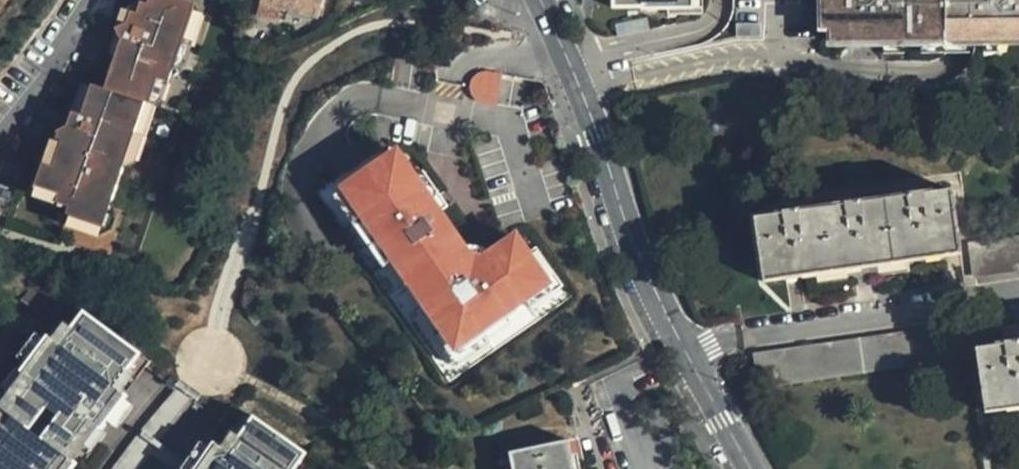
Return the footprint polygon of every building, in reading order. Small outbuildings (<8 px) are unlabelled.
[(144,105),(148,106),(150,99),(156,81),(167,85),(171,72),(194,7),(175,0),(148,0),(147,5),(140,3),(136,16),(129,14),(125,26),(121,28),(116,31),(121,42),(113,65),(104,91),(92,87),(82,116),(73,113),(68,126),(57,133),(62,144),(53,168),(46,165),(41,169),(35,186),(59,195),(55,204),(69,209),(67,214),(102,226),(110,203),(122,169),(144,105)] [(281,5),(332,18),(332,15),(348,20),(353,0),(283,0),(281,5)] [(616,12),(645,12),(645,14),(699,13),(699,0),(616,0),(616,12)] [(853,41),(1018,41),(1018,0),(834,0),(834,4),(822,4),(823,30),(853,29),(853,41)] [(136,16),(140,3),(121,14),(116,31),(121,28),(125,26),(129,14),(136,16)] [(194,7),(171,72),(182,66),(199,19),(194,7)] [(621,28),(623,38),(655,31),(653,21),(621,28)] [(113,65),(121,42),(116,31),(108,54),(113,65)] [(498,73),(469,74),(470,102),(499,101),(498,73)] [(144,105),(122,169),(134,163),(153,109),(159,105),(167,85),(156,81),(150,99),(148,106),(144,105)] [(68,126),(73,113),(62,118),(57,133),(68,126)] [(53,168),(62,144),(57,133),(46,165),(53,168)] [(446,325),(463,348),(490,327),(531,297),(555,278),(544,263),(531,246),(519,229),(485,254),(448,204),(421,168),(398,139),(340,184),(343,189),(360,211),(375,231),(392,254),(446,325)] [(421,168),(448,204),(452,201),(450,198),(425,165),(421,168)] [(59,195),(35,186),(38,198),(55,204),(59,195)] [(758,285),(956,255),(947,189),(918,193),(917,186),(902,189),(903,195),(854,202),(854,196),(842,198),(843,204),(794,211),(793,204),(779,206),(780,213),(749,217),(758,285)] [(360,211),(343,189),(335,195),(338,198),(352,217),(360,211)] [(102,226),(67,214),(71,227),(99,237),(110,232),(116,215),(110,203),(102,226)] [(392,254),(375,231),(367,237),(371,242),(384,260),(392,254)] [(974,274),(1018,268),(1018,235),(969,242),(974,274)] [(544,263),(555,278),(531,297),(536,305),(567,282),(537,241),(531,246),(544,263)] [(109,468),(94,458),(109,438),(101,433),(104,430),(101,428),(109,417),(123,398),(125,395),(114,387),(138,354),(82,313),(70,305),(47,338),(42,343),(26,366),(21,373),(19,376),(16,374),(4,391),(0,397),(0,401),(1,401),(0,402),(0,468),(108,468),(109,468)] [(490,327),(463,348),(446,325),(440,330),(464,363),(498,338),(490,327)] [(970,330),(960,332),(964,352),(972,351),(970,330)] [(755,389),(966,362),(964,352),(960,332),(752,359),(755,389)] [(1018,410),(1018,344),(1015,345),(1014,336),(1001,338),(1002,346),(972,351),(982,414),(1018,410)] [(324,462),(256,411),(245,426),(230,449),(222,443),(216,438),(212,445),(195,468),(320,468),(324,462)] [(237,420),(222,443),(230,449),(245,426),(237,420)] [(513,468),(574,468),(568,440),(510,453),(513,468)]
